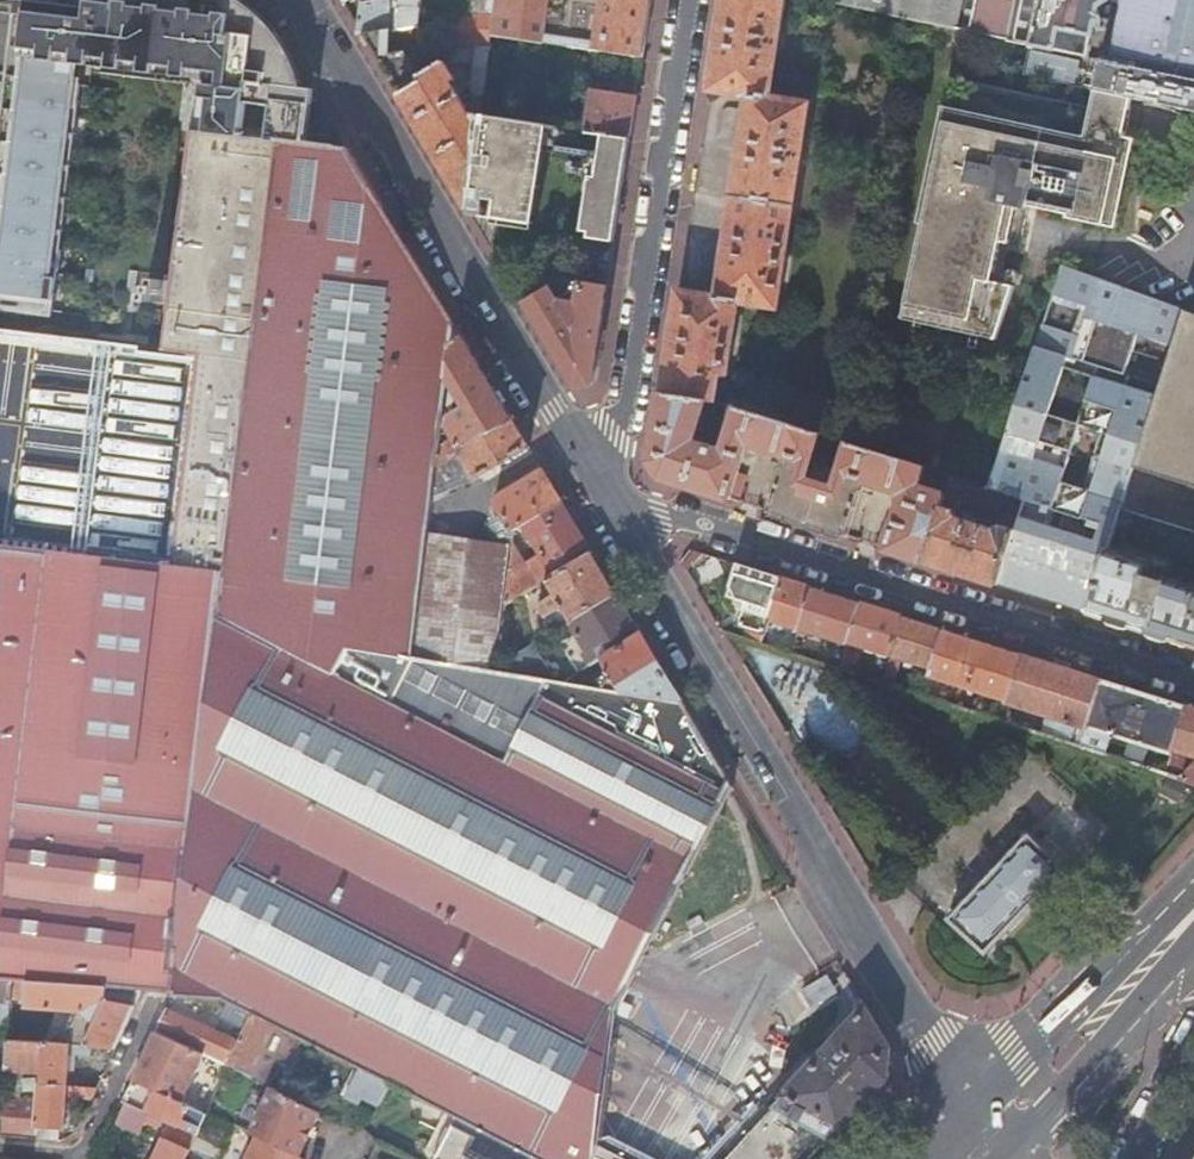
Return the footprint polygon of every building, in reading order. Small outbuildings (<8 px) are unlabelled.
[(0,159),(0,310),(53,317),(54,311),(81,84),(73,82),(75,64),(204,80),(198,133),(278,143),(278,139),(306,142),(313,90),(302,88),(300,86),(292,62),(290,58),(288,55),(286,50),(283,46),(281,42),(273,32),(269,27),(264,21),(259,17),(256,14),(252,11),(247,7),(238,2),(235,0),(19,0),(0,159)] [(361,3),(359,25),(358,34),(364,31),(402,96),(426,82),(423,77),(417,67),(418,49),(421,48),(423,0),(376,0),(361,3)] [(472,14),(449,16),(443,65),(471,47),(491,49),(493,36),(494,37),(498,0),(474,0),(472,14)] [(652,0),(498,0),(494,37),(643,59),(652,0)] [(811,105),(770,99),(787,0),(724,0),(710,92),(750,99),(718,298),(679,292),(663,394),(709,400),(714,401),(719,376),(727,378),(740,304),(778,310),(811,105)] [(822,3),(1027,44),(1036,0),(823,0),(822,3)] [(1193,111),(1193,0),(1127,0),(1114,64),(1101,61),(1099,68),(1029,53),(1024,76),(1095,90),(1133,99),(1193,111)] [(1031,47),(1089,59),(1100,6),(1110,3),(1111,0),(1041,0),(1031,47)] [(475,97),(485,97),(491,49),(471,47),(443,65),(423,77),(426,82),(402,96),(470,211),(474,184),(481,127),(482,118),(466,115),(469,110),(453,84),(457,82),(447,64),(474,65),(471,92),(475,97)] [(1125,135),(1133,99),(1095,90),(1091,109),(947,80),(917,227),(922,228),(902,323),(997,342),(1016,285),(1009,284),(994,280),(996,272),(1003,241),(1021,245),(1030,206),(1070,214),(1069,217),(1118,228),(1137,138),(1125,135)] [(631,138),(637,98),(593,91),(587,131),(604,134),(631,138)] [(544,151),(548,125),(483,115),(482,118),(481,127),(474,184),(497,187),(494,214),(493,219),(535,225),(535,220),(544,151)] [(558,153),(561,127),(548,125),(544,151),(558,153)] [(598,1145),(602,1116),(606,1087),(610,1056),(614,1027),(617,1006),(623,994),(637,966),(648,943),(684,874),(730,783),(681,702),(606,691),(562,684),(554,682),(496,673),(413,660),(417,623),(428,536),(433,495),(436,466),(439,443),(443,409),(451,346),(463,339),(348,147),(306,142),(278,139),(278,143),(198,133),(189,132),(171,279),(171,281),(154,280),(153,287),(149,287),(148,295),(144,294),(143,303),(168,305),(161,358),(197,362),(170,575),(0,549),(0,979),(12,980),(105,987),(140,990),(172,992),(171,994),(222,998),(228,1001),(251,1012),(278,1026),(315,1044),(349,1061),(391,1083),(403,1090),(458,1118),(536,1158),(597,1158),(598,1145)] [(616,237),(631,138),(604,134),(601,158),(595,158),(592,177),(584,233),(616,237)] [(1121,509),(1185,309),(1061,265),(1032,356),(991,488),(1023,499),(997,583),(1072,607),(1088,612),(1109,549),(1117,522),(1121,509)] [(1011,275),(996,272),(994,280),(1009,284),(1011,275)] [(526,302),(548,288),(541,277),(519,289),(526,302)] [(594,382),(608,287),(582,283),(578,303),(559,301),(559,298),(570,292),(564,281),(526,303),(575,385),(594,382)] [(1185,309),(1121,509),(1150,518),(1184,527),(1193,531),(1193,312),(1185,309)] [(512,420),(463,339),(451,346),(443,409),(461,399),(466,407),(449,418),(449,426),(454,435),(439,443),(436,466),(462,451),(512,420)] [(709,400),(663,394),(652,461),(665,479),(731,500),(741,470),(749,444),(788,456),(779,482),(770,512),(849,537),(858,506),(867,481),(905,494),(888,549),(924,560),(945,494),(920,486),(926,468),(863,447),(849,443),(846,452),(840,471),(813,462),(819,444),(822,435),(739,408),(735,419),(726,447),(721,450),(697,441),(706,411),(709,400)] [(735,419),(739,408),(723,403),(714,401),(709,400),(706,411),(735,419)] [(529,449),(512,420),(462,451),(478,479),(529,449)] [(846,452),(849,443),(822,435),(819,444),(846,452)] [(462,451),(436,466),(433,495),(478,479),(462,451)] [(561,502),(543,472),(485,506),(487,509),(486,517),(504,548),(510,549),(510,545),(512,531),(521,525),(561,502)] [(924,560),(959,572),(997,583),(1023,499),(991,488),(951,476),(945,494),(924,560)] [(592,553),(561,502),(521,525),(527,535),(522,538),(525,542),(530,539),(552,577),(592,553)] [(1146,530),(1150,518),(1121,509),(1117,522),(1146,530)] [(504,548),(428,536),(417,623),(500,636),(504,606),(510,549),(504,548)] [(536,586),(510,545),(510,549),(504,606),(536,586)] [(1152,563),(1109,549),(1088,612),(1117,621),(1150,632),(1168,576),(1169,572),(1164,571),(1166,564),(1153,559),(1152,563)] [(561,608),(569,621),(616,593),(592,553),(552,577),(544,581),(554,595),(537,605),(548,623),(554,619),(551,614),(561,608)] [(781,580),(737,566),(729,598),(747,603),(741,627),(766,633),(767,627),(769,622),(781,580)] [(1168,576),(1150,632),(1193,645),(1193,584),(1168,576)] [(785,581),(781,580),(769,622),(782,626),(794,630),(792,636),(798,638),(812,590),(785,581)] [(816,591),(812,590),(798,638),(805,640),(806,633),(846,646),(858,604),(816,591)] [(561,644),(578,674),(600,660),(641,635),(616,593),(569,621),(577,634),(561,644)] [(846,646),(838,671),(851,675),(857,655),(861,655),(862,650),(889,658),(900,618),(878,611),(858,604),(846,646)] [(548,623),(553,631),(569,621),(561,608),(551,614),(554,619),(548,623)] [(922,625),(900,618),(889,658),(932,671),(943,631),(922,625)] [(782,626),(769,622),(767,627),(780,632),(782,626)] [(500,636),(417,623),(413,660),(496,673),(497,666),(500,636)] [(982,643),(943,631),(932,671),(930,677),(1007,702),(1020,656),(982,643)] [(603,686),(606,691),(681,702),(641,635),(600,660),(608,673),(598,679),(602,686),(603,686)] [(497,666),(496,673),(554,682),(531,645),(497,666)] [(1060,668),(1020,656),(1007,702),(1006,705),(1056,720),(1073,725),(1080,727),(1085,729),(1086,727),(1099,681),(1060,668)] [(1128,740),(1123,761),(1141,767),(1148,747),(1172,754),(1187,709),(1177,705),(1144,695),(1109,684),(1099,681),(1086,727),(1111,735),(1128,740)] [(1187,709),(1172,754),(1193,761),(1193,711),(1187,709)] [(1056,720),(1051,738),(1068,744),(1073,725),(1056,720)] [(1080,727),(1074,746),(1080,748),(1085,729),(1080,727)] [(1085,729),(1080,748),(1105,756),(1111,735),(1086,727),(1085,729)] [(1165,775),(1193,786),(1193,768),(1170,760),(1165,775)] [(984,953),(1063,868),(1027,835),(948,920),(984,953)] [(12,980),(0,979),(0,1024),(8,1024),(10,998),(12,980)] [(104,1000),(105,987),(12,980),(10,998),(24,999),(24,1006),(74,1010),(61,1044),(92,1046),(114,1048),(133,1006),(104,1000)] [(823,981),(801,994),(811,1010),(833,997),(823,981)] [(243,1029),(251,1012),(228,1001),(220,1017),(226,1020),(243,1029)] [(164,1009),(154,1031),(204,1054),(227,1064),(237,1043),(219,1034),(164,1009)] [(865,1009),(783,1099),(841,1128),(886,1078),(889,1048),(865,1009)] [(260,1063),(278,1026),(251,1012),(243,1029),(237,1043),(227,1064),(229,1065),(239,1070),(266,1085),(273,1070),(260,1063)] [(219,1034),(237,1043),(243,1029),(226,1020),(219,1034)] [(154,1031),(131,1079),(181,1102),(204,1054),(154,1031)] [(36,1138),(40,1096),(41,1083),(41,1074),(44,1043),(7,1040),(5,1071),(18,1072),(17,1093),(17,1094),(20,1095),(20,1100),(2,1098),(0,1132),(0,1134),(36,1138)] [(41,1074),(41,1083),(66,1086),(68,1054),(92,1056),(92,1046),(61,1044),(44,1043),(41,1074)] [(379,1106),(391,1083),(349,1061),(334,1089),(361,1103),(364,1098),(379,1106)] [(170,1122),(197,1135),(201,1125),(206,1114),(187,1105),(181,1102),(131,1079),(122,1100),(161,1118),(170,1122)] [(91,1098),(95,1089),(66,1086),(41,1083),(40,1096),(36,1138),(59,1141),(59,1128),(62,1129),(65,1096),(91,1098)] [(273,1088),(250,1132),(257,1135),(298,1154),(318,1111),(273,1088)] [(2,1098),(20,1100),(20,1095),(17,1094),(17,1093),(3,1092),(2,1098)] [(841,1128),(783,1099),(728,1158),(812,1158),(841,1128)] [(122,1100),(113,1119),(152,1137),(161,1118),(122,1100)] [(185,1158),(219,1158),(234,1124),(207,1112),(206,1114),(201,1125),(197,1135),(189,1150),(185,1158)] [(458,1118),(454,1126),(436,1158),(536,1158),(458,1118)] [(189,1150),(197,1135),(170,1122),(151,1158),(185,1158),(189,1150)] [(303,1157),(298,1154),(257,1135),(246,1158),(302,1158),(303,1157)] [(598,1145),(597,1158),(626,1158),(598,1145)]
